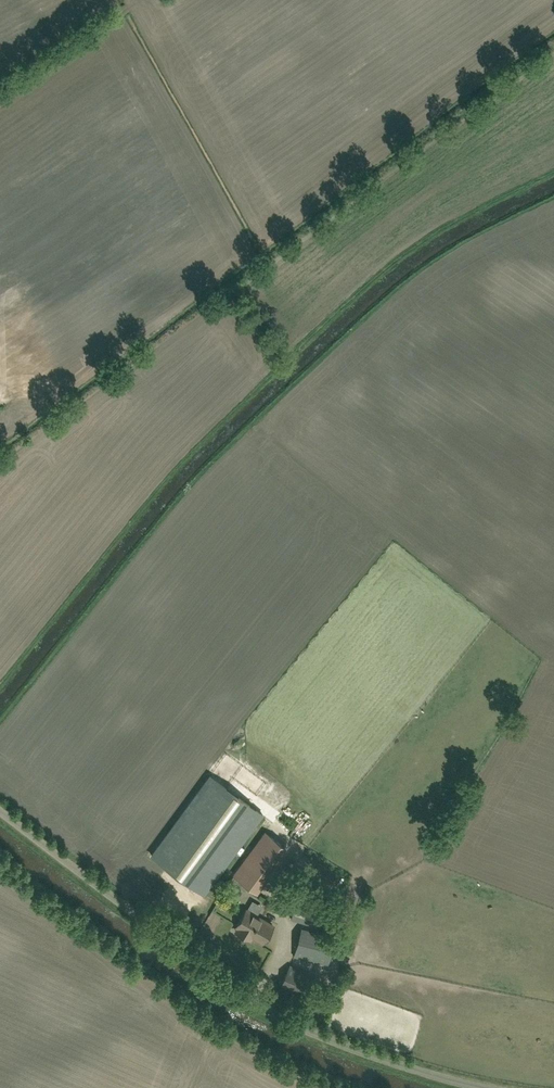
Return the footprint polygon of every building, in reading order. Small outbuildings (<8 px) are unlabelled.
[(151,856),(204,894),(262,815),(209,776),(151,856)] [(288,849),(265,833),(234,875),(257,891),(288,849)] [(316,902),(316,905),(292,898),(289,907),(295,908),(291,919),(317,927),(324,904),(316,902)] [(238,928),(236,932),(250,940),(253,936),(263,942),(273,926),(246,910),(236,927),(238,928)] [(328,966),(334,944),(301,934),(295,956),(328,966)] [(314,976),(290,966),(282,983),(306,994),(314,976)]
